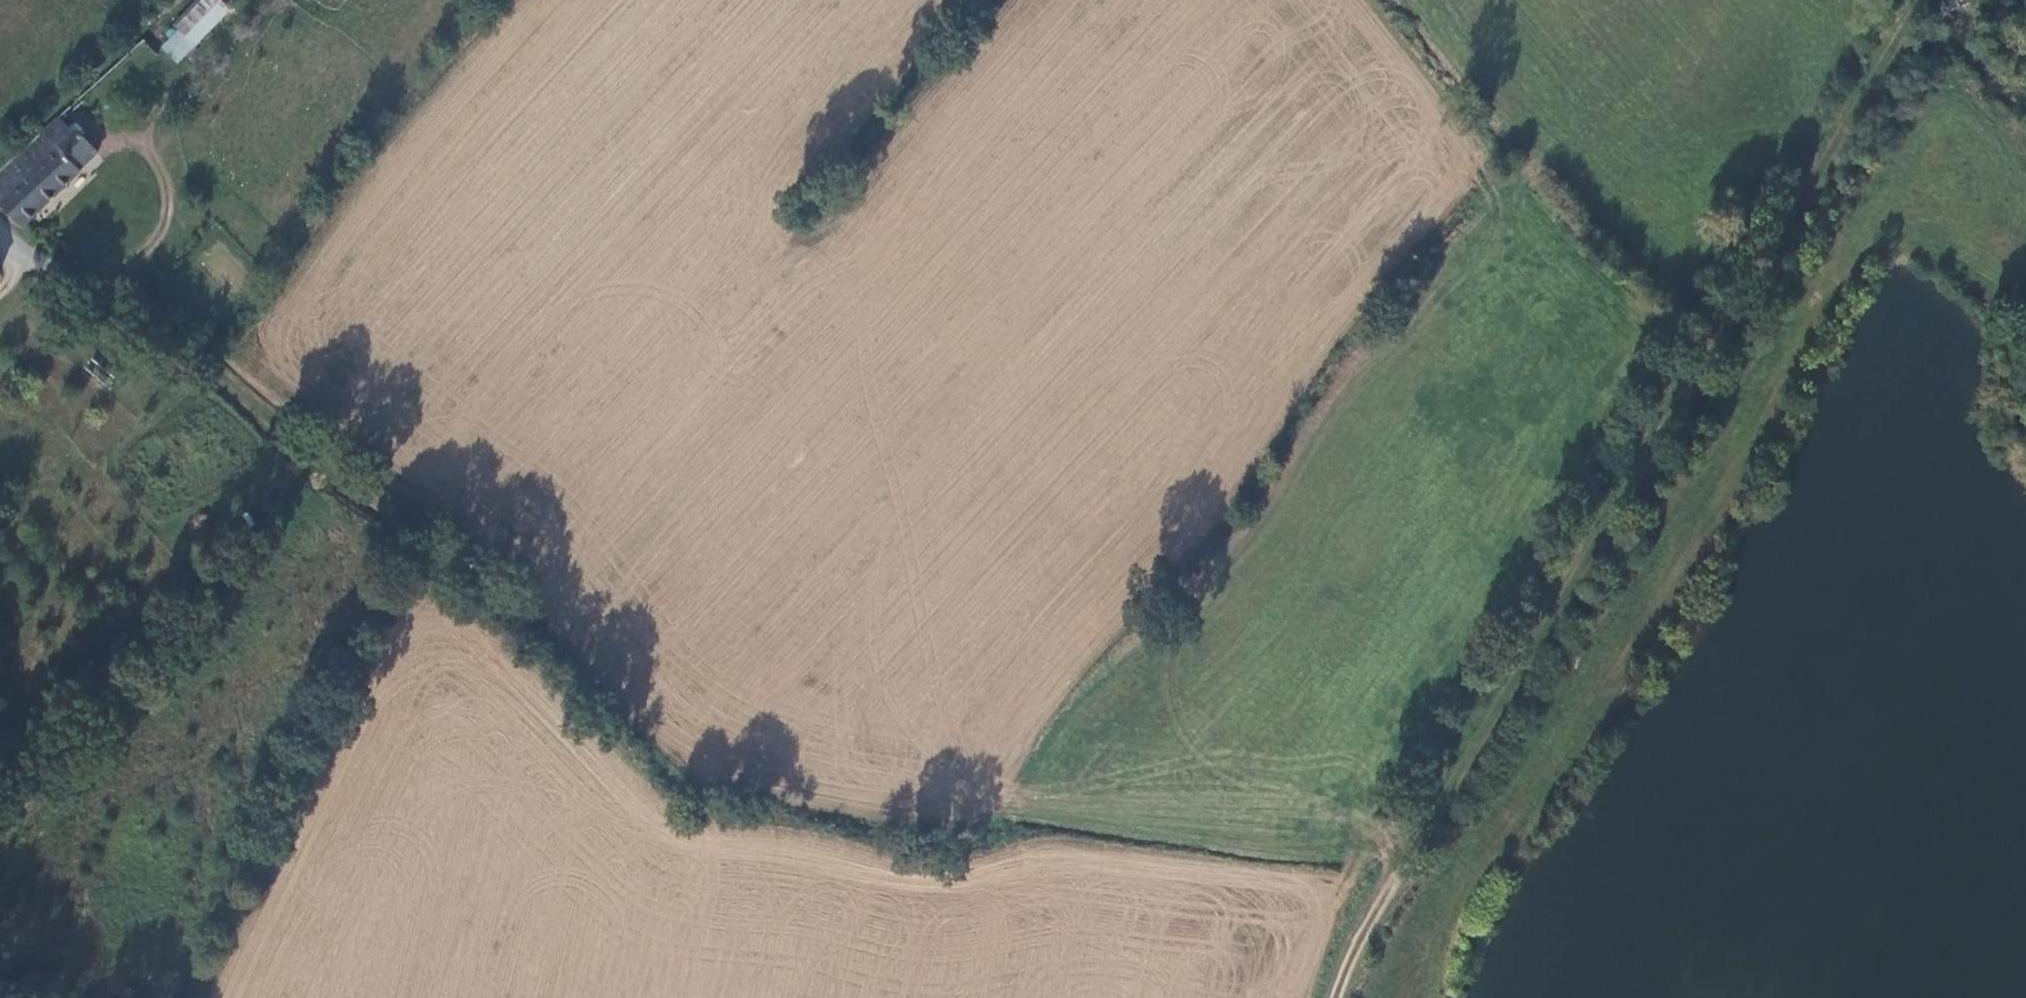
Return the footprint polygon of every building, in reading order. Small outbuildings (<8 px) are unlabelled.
[(222,0),(200,0),(177,23),(189,35),(197,44),(231,10),(222,0)] [(197,44),(189,35),(171,53),(180,62),(197,44)] [(74,131),(60,117),(46,131),(59,145),(74,131)] [(0,174),(0,199),(3,203),(2,204),(25,228),(84,173),(83,171),(101,154),(77,128),(74,131),(59,145),(46,131),(0,174)]
